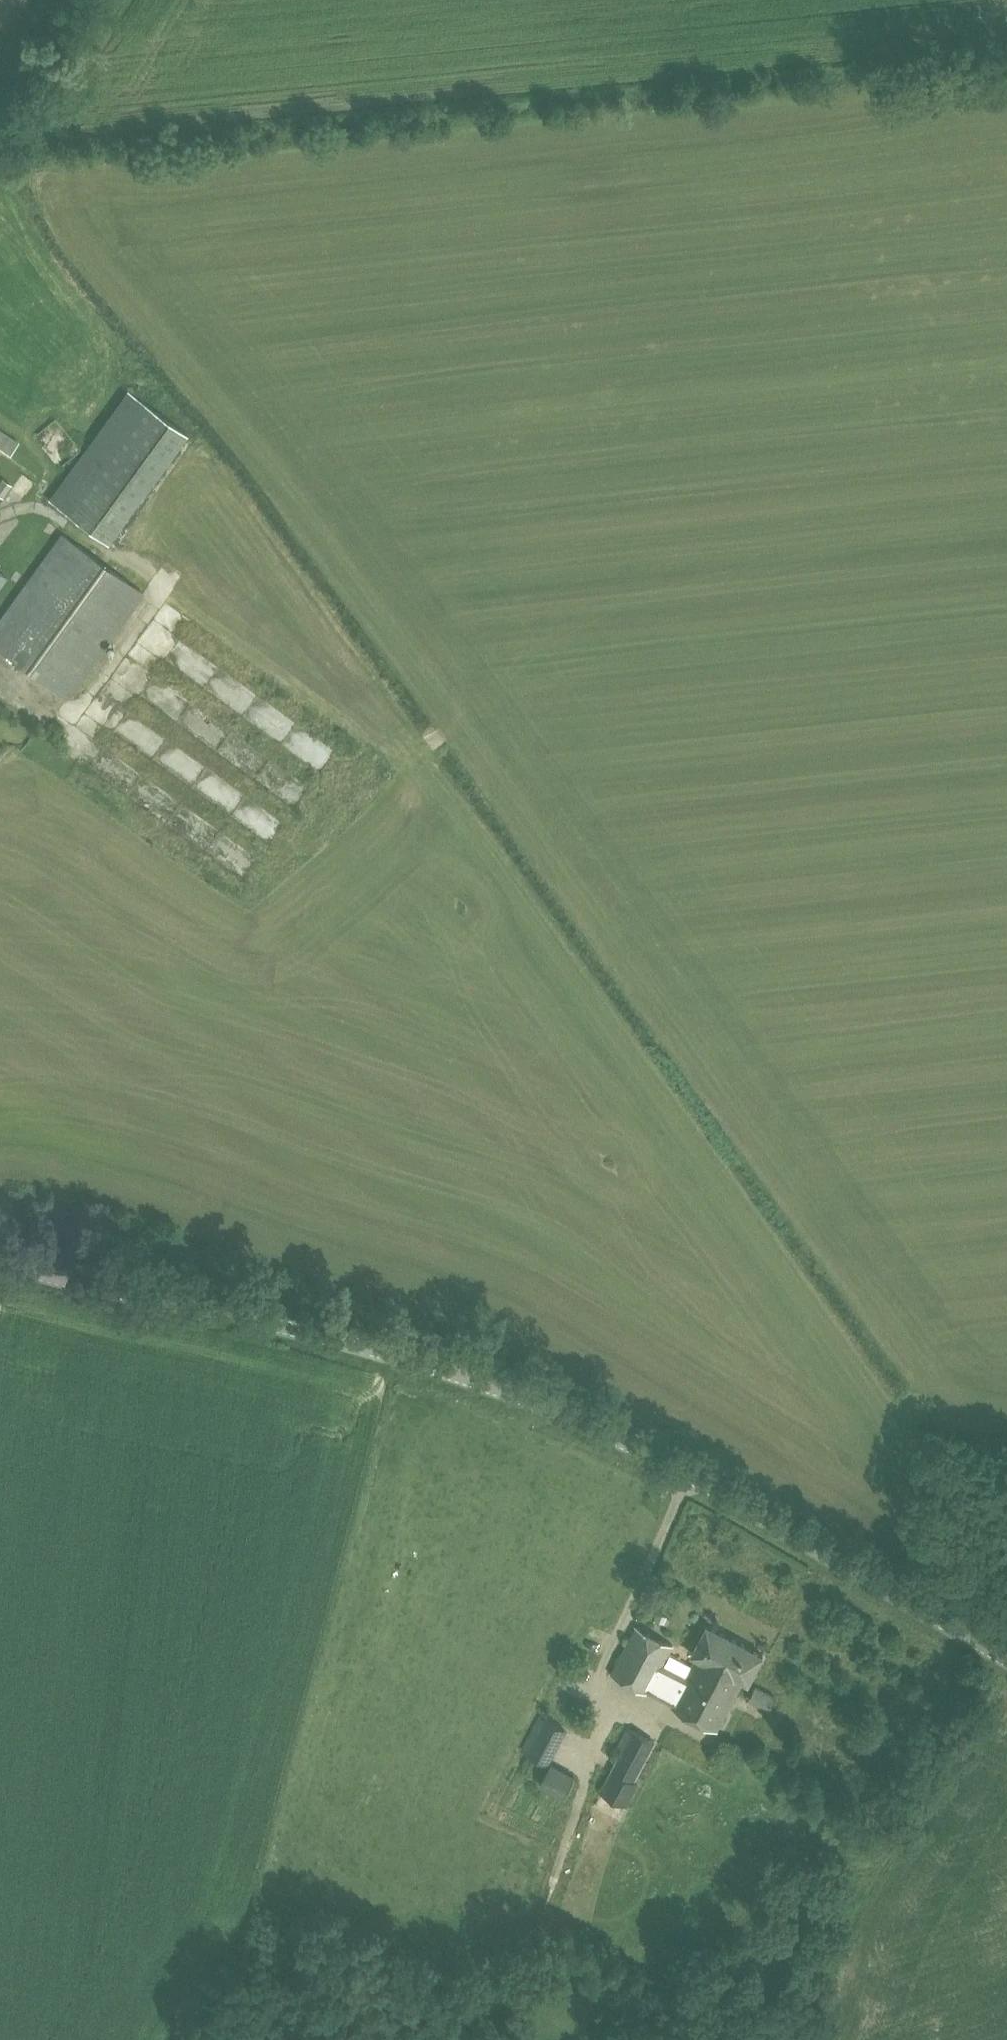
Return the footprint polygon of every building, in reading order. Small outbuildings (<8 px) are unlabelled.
[(96,523),(169,408),(131,385),(59,499),(96,523)] [(171,411),(94,524),(119,541),(196,428),(171,411)] [(10,454),(19,441),(0,427),(0,447),(10,454)] [(0,481),(0,495),(3,498),(12,485),(2,478),(0,481)] [(0,526),(0,531),(6,537),(15,529),(7,520),(0,526)] [(144,593),(62,534),(0,620),(0,648),(68,697),(144,593)] [(722,1632),(708,1625),(692,1654),(698,1657),(680,1690),(656,1677),(673,1645),(637,1625),(611,1673),(717,1729),(743,1680),(749,1683),(764,1654),(750,1647),(750,1646),(722,1632)] [(769,1711),(778,1695),(757,1683),(748,1700),(769,1711)] [(549,1764),(567,1728),(539,1714),(521,1749),(549,1764)] [(627,1806),(640,1782),(635,1780),(656,1740),(628,1725),(615,1748),(621,1751),(601,1791),(627,1806)] [(564,1798),(576,1774),(551,1762),(539,1785),(564,1798)] [(553,1823),(560,1806),(541,1799),(534,1815),(553,1823)]
